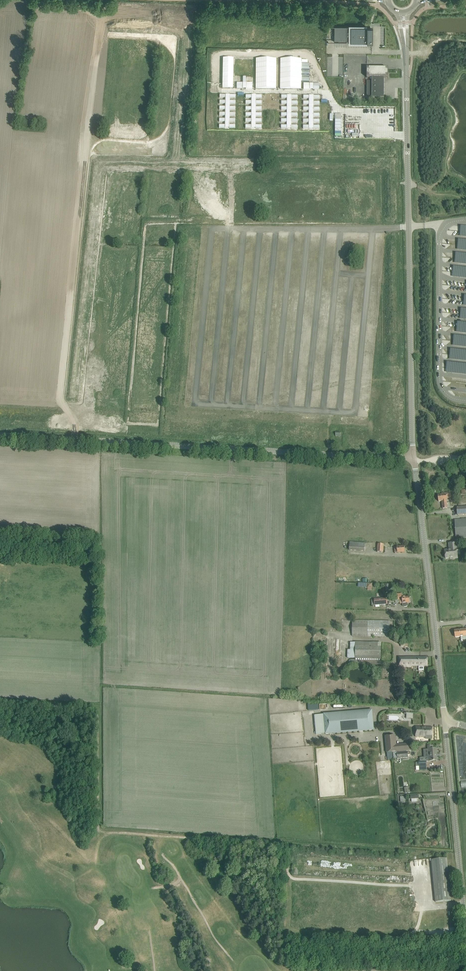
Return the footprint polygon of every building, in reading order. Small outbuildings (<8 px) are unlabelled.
[(373,27),(370,27),(334,26),(334,42),(367,42),(372,42),(372,32),(373,27)] [(258,65),(245,67),(249,90),(256,88),(256,87),(269,85),(265,62),(257,63),(258,65)] [(289,63),(287,70),(291,71),(287,84),(311,90),(313,82),(309,81),(312,69),(289,63)] [(367,68),(367,100),(372,100),(372,98),(384,98),(384,96),(384,91),(384,85),(384,80),(384,78),(388,78),(388,69),(367,68)] [(215,72),(207,75),(220,105),(229,101),(227,98),(238,93),(228,70),(216,75),(215,72)] [(317,99),(302,99),(302,117),(317,117),(317,99)] [(458,254),(457,263),(465,264),(465,254),(458,254)] [(455,267),(454,277),(465,278),(465,268),(455,267)] [(458,323),(457,332),(465,333),(465,324),(458,323)] [(454,336),(453,346),(465,347),(465,337),(454,336)] [(451,350),(450,359),(465,361),(465,351),(451,350)] [(447,363),(446,372),(465,375),(465,365),(447,363)] [(450,492),(446,493),(442,493),(442,495),(438,495),(439,502),(442,501),(443,509),(447,508),(447,503),(446,501),(447,501),(447,498),(451,498),(450,492)] [(457,507),(458,515),(465,514),(465,507),(457,507)] [(460,519),(455,520),(456,538),(465,538),(465,519),(460,519)] [(365,543),(350,542),(349,550),(364,551),(365,543)] [(458,542),(454,543),(449,543),(450,550),(445,551),(446,559),(453,558),(453,559),(458,558),(457,549),(456,549),(456,547),(458,547),(458,542)] [(372,546),(372,552),(383,553),(384,544),(378,544),(378,547),(372,546)] [(402,594),(397,594),(396,594),(394,595),(394,600),(396,600),(397,600),(400,600),(400,604),(402,603),(403,606),(404,607),(406,607),(407,606),(407,605),(407,603),(410,603),(409,597),(403,597),(402,594)] [(390,621),(352,620),(352,636),(389,637),(390,621)] [(455,631),(455,639),(461,638),(461,641),(465,640),(465,629),(455,631)] [(381,665),(381,643),(377,643),(377,648),(355,648),(355,658),(355,664),(357,664),(360,664),(381,665)] [(427,657),(422,657),(399,657),(399,667),(412,667),(412,666),(428,666),(427,657)] [(372,709),(324,714),(325,734),(374,730),(372,709)] [(432,727),(416,727),(416,737),(425,737),(425,739),(432,739),(432,727)] [(396,735),(385,736),(386,753),(387,753),(388,761),(393,761),(393,759),(393,753),(393,752),(396,753),(408,751),(410,751),(414,750),(414,749),(413,743),(397,745),(396,735)] [(433,746),(428,746),(428,749),(428,754),(430,754),(431,757),(427,758),(427,757),(420,758),(420,762),(419,762),(419,767),(417,767),(417,771),(421,770),(426,770),(426,761),(437,760),(436,749),(433,749),(433,746)] [(447,858),(442,859),(431,860),(435,902),(446,901),(451,901),(447,858)]
